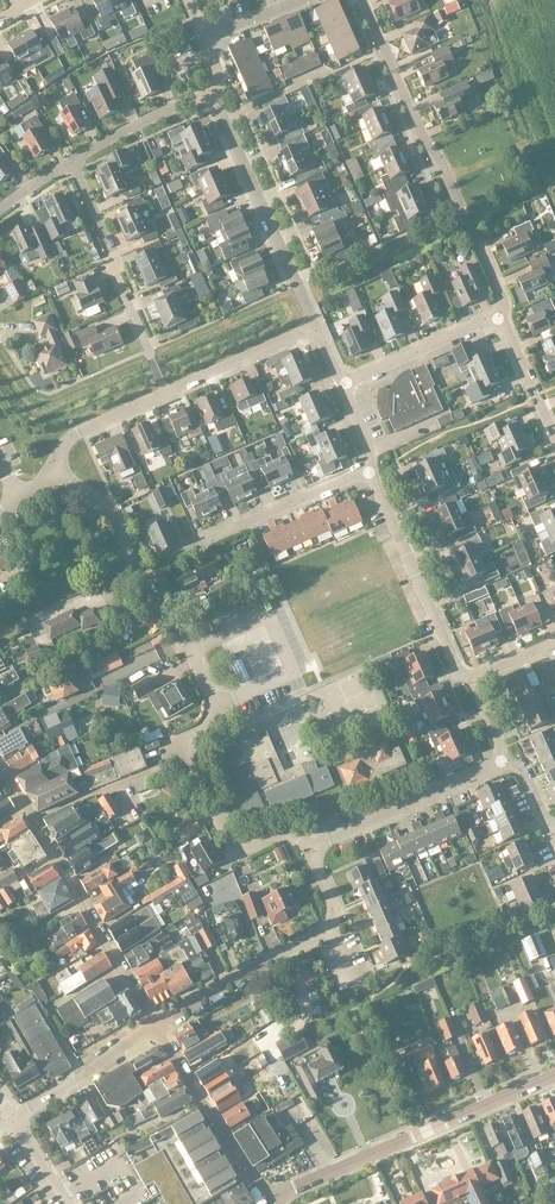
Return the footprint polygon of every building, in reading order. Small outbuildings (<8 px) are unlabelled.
[(97,12),(92,18),(98,32),(111,26),(109,22),(115,19),(113,15),(107,0),(92,0),(97,12)] [(113,15),(120,12),(124,20),(136,14),(130,1),(123,4),(122,0),(107,0),(113,15)] [(415,0),(397,0),(388,4),(396,22),(420,11),(415,0)] [(318,20),(322,28),(347,17),(344,11),(341,13),(336,1),(314,11),(309,13),(313,23),(318,20)] [(79,33),(83,41),(95,35),(85,16),(79,19),(73,8),(61,14),(72,36),(79,33)] [(442,10),(433,14),(435,19),(438,25),(447,22),(442,10)] [(61,14),(50,20),(61,42),(65,40),(70,49),(77,45),(72,36),(61,14)] [(285,17),(279,19),(290,44),(291,44),(293,49),(310,42),(308,37),(298,15),(286,20),(285,17)] [(322,28),(329,45),(351,35),(346,24),(349,23),(347,17),(322,28)] [(430,47),(430,46),(438,43),(433,31),(427,17),(413,23),(416,30),(402,36),(411,55),(430,47)] [(273,52),(290,44),(279,19),(274,22),(275,25),(263,30),(273,52)] [(452,31),(454,39),(471,35),(469,27),(452,31)] [(31,31),(19,38),(30,58),(37,54),(42,64),(54,58),(40,33),(34,37),(31,31)] [(356,47),(351,35),(329,45),(337,62),(362,51),(359,45),(356,47)] [(54,37),(49,39),(58,57),(63,54),(54,37)] [(469,37),(468,38),(452,44),(452,45),(455,51),(472,43),(469,37)] [(19,38),(7,45),(16,60),(8,64),(17,79),(29,72),(27,68),(34,64),(30,58),(19,38)] [(109,40),(103,43),(106,52),(113,49),(109,40)] [(230,62),(232,68),(257,57),(249,40),(227,49),(233,61),(230,62)] [(435,64),(418,71),(425,88),(448,78),(443,67),(453,62),(447,49),(431,56),(435,64)] [(137,73),(131,76),(142,100),(159,92),(150,71),(159,68),(153,54),(132,63),(137,73)] [(313,54),(309,56),(315,69),(321,66),(316,55),(313,54)] [(309,56),(303,58),(309,71),(315,69),(309,56)] [(238,72),(243,84),(265,74),(257,57),(232,68),(235,73),(238,72)] [(303,58),(298,61),(303,74),(309,71),(303,58)] [(298,61),(292,63),(298,76),(303,74),(298,61)] [(3,88),(15,81),(3,62),(0,64),(0,84),(3,88)] [(292,63),(286,66),(292,79),(298,76),(292,63)] [(282,68),(281,70),(286,81),(292,79),(286,66),(282,68)] [(342,78),(348,91),(370,82),(364,68),(350,75),(347,68),(333,75),(336,81),(342,78)] [(276,79),(281,76),(278,69),(272,72),(276,79)] [(111,70),(94,78),(99,90),(86,96),(89,102),(90,102),(99,120),(119,111),(114,101),(123,96),(111,70)] [(272,91),(265,74),(243,84),(248,95),(245,96),(247,102),(272,91)] [(74,89),(68,79),(62,82),(68,93),(74,89)] [(345,108),(348,115),(364,107),(362,101),(375,95),(370,82),(348,91),(354,104),(345,108)] [(452,99),(434,107),(439,117),(440,116),(443,122),(456,117),(457,119),(465,115),(460,105),(473,99),(465,83),(448,91),(452,99)] [(307,85),(299,89),(303,97),(311,93),(307,85)] [(29,88),(23,92),(27,98),(32,94),(29,88)] [(74,94),(58,103),(63,113),(60,115),(72,136),(85,129),(75,111),(81,108),(74,94)] [(260,117),(265,128),(285,120),(282,114),(290,111),(284,97),(271,102),(275,110),(260,117)] [(308,108),(316,105),(313,98),(305,101),(308,108)] [(29,103),(23,106),(20,108),(24,115),(33,109),(29,103)] [(361,117),(367,130),(387,121),(381,109),(375,111),(372,104),(365,108),(364,107),(348,115),(355,112),(359,119),(361,117)] [(20,127),(12,131),(18,141),(23,138),(35,158),(48,151),(38,134),(43,130),(36,117),(20,127)] [(288,126),(285,120),(265,128),(270,141),(285,134),(288,142),(303,135),(304,135),(304,133),(307,132),(306,129),(302,130),(301,127),(298,128),(296,122),(288,126)] [(368,144),(371,151),(389,143),(386,136),(393,133),(387,121),(367,130),(372,142),(368,144)] [(336,141),(343,138),(338,125),(330,128),(336,141)] [(173,147),(183,142),(186,149),(206,140),(200,127),(186,134),(183,127),(167,134),(173,147)] [(320,134),(326,148),(333,144),(327,131),(320,134)] [(277,156),(282,168),(303,159),(300,153),(309,149),(303,135),(288,142),(291,149),(277,156)] [(178,153),(187,172),(205,164),(202,157),(212,153),(206,140),(186,149),(178,153)] [(354,145),(358,153),(367,148),(363,141),(354,145)] [(379,157),(385,169),(404,160),(399,148),(392,150),(389,143),(371,151),(375,159),(379,157)] [(108,159),(112,168),(97,174),(103,186),(122,178),(125,177),(122,170),(133,165),(126,151),(108,159)] [(154,161),(160,177),(170,173),(164,158),(154,161)] [(351,160),(345,162),(349,173),(354,183),(363,178),(355,158),(351,160)] [(305,164),(303,159),(282,168),(288,180),(302,173),(305,181),(307,180),(321,174),(321,173),(326,171),(323,163),(315,166),(313,161),(305,164)] [(11,175),(0,160),(0,183),(11,175)] [(380,178),(386,191),(386,192),(399,186),(399,185),(406,182),(403,175),(410,172),(404,160),(385,169),(388,175),(380,178)] [(195,189),(201,187),(204,194),(225,184),(220,171),(210,176),(207,168),(190,176),(195,189)] [(299,200),(301,206),(324,196),(321,189),(327,187),(321,174),(307,180),(310,187),(294,194),(297,200),(299,200)] [(125,185),(122,178),(103,186),(109,199),(124,191),(128,198),(140,193),(135,181),(125,185)] [(155,187),(161,184),(158,178),(152,180),(155,187)] [(178,181),(167,186),(171,194),(182,189),(178,181)] [(224,208),(221,200),(231,196),(225,184),(204,194),(206,200),(201,202),(207,215),(224,208)] [(402,208),(420,200),(422,199),(416,186),(402,192),(399,186),(386,192),(386,191),(382,193),(390,213),(396,210),(398,209),(402,208)] [(162,188),(154,192),(157,200),(166,196),(162,188)] [(52,222),(44,226),(51,242),(66,235),(62,226),(74,221),(63,196),(44,204),(52,222)] [(321,213),(324,219),(339,213),(333,200),(327,203),(324,196),(301,206),(304,212),(303,213),(306,220),(321,213)] [(131,211),(117,217),(122,230),(142,221),(139,215),(144,212),(145,209),(143,206),(140,199),(128,204),(131,211)] [(420,200),(402,208),(398,209),(396,210),(399,218),(393,220),(399,234),(404,231),(403,231),(416,225),(413,219),(428,212),(422,199),(420,200)] [(311,232),(317,246),(340,235),(337,229),(345,225),(343,220),(347,218),(344,210),(339,213),(324,219),(322,220),(325,227),(311,232)] [(219,232),(222,238),(245,228),(239,214),(225,220),(222,213),(205,221),(211,235),(219,232)] [(171,226),(173,231),(174,230),(180,228),(174,214),(167,217),(171,226)] [(428,215),(417,219),(419,225),(430,220),(428,215)] [(142,236),(145,242),(157,237),(152,224),(144,227),(142,221),(122,230),(128,242),(142,236)] [(537,223),(543,240),(550,237),(543,221),(537,223)] [(510,262),(539,249),(531,232),(533,231),(529,223),(513,230),(517,238),(502,245),(510,262)] [(50,258),(37,229),(28,234),(25,227),(11,234),(21,255),(24,253),(28,262),(40,256),(43,262),(50,258)] [(250,240),(245,228),(222,238),(224,244),(219,247),(225,261),(240,254),(237,247),(250,240)] [(343,242),(340,236),(317,246),(323,259),(336,253),(340,262),(360,253),(355,243),(352,245),(350,239),(343,242)] [(165,255),(162,248),(159,242),(145,248),(148,254),(134,260),(140,274),(160,265),(157,258),(165,255)] [(200,272),(192,254),(185,258),(193,276),(200,272)] [(242,257),(229,263),(232,270),(238,282),(242,281),(245,279),(245,280),(262,272),(264,271),(258,258),(245,264),(242,257)] [(541,271),(549,268),(544,257),(529,264),(532,273),(518,280),(525,294),(547,284),(541,271)] [(457,309),(462,307),(462,308),(477,301),(470,285),(478,281),(471,264),(461,269),(465,278),(452,284),(458,298),(453,300),(452,303),(455,308),(457,309)] [(164,273),(160,265),(140,274),(147,287),(160,281),(163,287),(177,281),(171,270),(164,273)] [(218,276),(214,267),(204,272),(208,280),(218,276)] [(239,290),(242,296),(245,303),(258,297),(255,291),(268,285),(262,272),(245,280),(245,279),(242,281),(238,282),(236,283),(235,286),(237,290),(239,290)] [(432,276),(420,282),(425,295),(413,301),(423,325),(441,318),(431,296),(440,292),(432,276)] [(88,277),(73,283),(78,295),(76,296),(83,312),(103,303),(96,287),(90,290),(89,286),(91,285),(88,277)] [(4,288),(13,305),(27,297),(18,281),(4,288)] [(30,281),(22,285),(28,295),(36,291),(30,281)] [(54,288),(58,297),(69,292),(66,283),(54,288)] [(154,304),(160,317),(179,308),(175,300),(183,297),(178,286),(165,292),(168,298),(154,304)] [(396,293),(381,299),(387,313),(375,318),(386,342),(403,334),(395,314),(404,310),(396,293)] [(34,309),(45,303),(42,296),(31,302),(34,309)] [(525,321),(532,337),(550,330),(546,321),(554,318),(554,312),(550,300),(532,308),(535,314),(534,317),(525,321)] [(185,322),(179,308),(160,317),(166,330),(180,324),(183,330),(196,324),(193,318),(185,322)] [(49,316),(34,323),(41,338),(56,331),(49,316)] [(363,316),(348,323),(352,331),(342,335),(352,357),(368,350),(361,334),(369,330),(363,316)] [(93,328),(77,335),(83,347),(89,344),(95,357),(122,344),(114,328),(97,336),(93,328)] [(71,332),(64,335),(71,351),(77,348),(71,332)] [(541,345),(545,354),(547,357),(542,359),(548,374),(554,371),(554,339),(541,345)] [(57,344),(34,354),(41,370),(46,368),(49,375),(67,367),(60,351),(61,351),(57,344)] [(465,346),(452,352),(462,374),(469,370),(472,378),(493,369),(487,355),(472,362),(465,346)] [(285,369),(288,376),(305,368),(300,356),(287,362),(283,354),(267,361),(270,368),(274,367),(277,372),(285,369)] [(378,395),(377,400),(377,410),(378,415),(381,421),(388,418),(388,420),(394,433),(436,414),(442,411),(440,406),(432,388),(435,387),(425,366),(410,372),(411,374),(406,376),(401,380),(397,385),(394,392),(393,393),(380,388),(378,395)] [(305,368),(288,376),(279,379),(282,386),(285,387),(292,384),(294,389),(311,381),(305,368)] [(470,389),(466,391),(472,405),(487,398),(484,390),(500,383),(493,369),(472,378),(466,381),(470,389)] [(237,404),(238,406),(237,408),(239,412),(241,413),(250,409),(250,410),(266,402),(256,379),(244,385),(242,382),(229,388),(237,404)] [(263,387),(266,394),(271,392),(272,387),(270,383),(263,387)] [(293,389),(278,395),(281,402),(296,395),(293,389)] [(299,402),(305,415),(323,406),(317,394),(299,402)] [(213,395),(196,403),(206,426),(213,423),(217,432),(236,423),(230,410),(221,414),(213,395)] [(278,404),(272,406),(275,413),(281,410),(278,404)] [(300,425),(305,437),(318,432),(316,425),(329,420),(323,406),(305,415),(308,422),(300,425)] [(182,409),(167,416),(177,438),(187,434),(190,440),(202,434),(196,420),(188,424),(182,409)] [(275,418),(280,426),(286,422),(281,414),(275,418)] [(446,416),(436,420),(440,428),(450,423),(446,416)] [(498,440),(501,447),(523,437),(518,425),(504,431),(500,424),(484,431),(490,444),(498,440)] [(143,427),(132,432),(143,456),(158,449),(162,458),(172,454),(165,438),(157,442),(150,426),(143,429),(143,427)] [(293,435),(290,429),(283,432),(286,438),(293,435)] [(317,455),(322,453),(340,445),(334,433),(321,438),(318,432),(305,437),(314,456),(317,455)] [(120,473),(122,479),(133,474),(131,468),(133,467),(127,453),(127,452),(120,437),(96,448),(103,463),(111,460),(117,474),(120,473)] [(529,449),(523,437),(501,447),(504,454),(498,457),(504,468),(517,462),(515,456),(529,449)] [(225,439),(215,443),(218,450),(220,450),(228,446),(225,439)] [(322,453),(317,455),(320,462),(317,464),(323,477),(336,471),(333,464),(339,461),(346,458),(340,445),(322,453)] [(284,459),(273,464),(281,483),(293,478),(287,464),(292,461),(287,448),(281,451),(284,459)] [(243,466),(232,471),(236,480),(245,500),(257,494),(250,480),(257,477),(251,464),(247,455),(245,450),(244,449),(237,452),(243,466)] [(415,468),(421,482),(441,473),(451,468),(443,449),(427,456),(430,462),(415,468)] [(251,453),(247,455),(257,477),(263,474),(269,489),(281,483),(273,464),(267,467),(263,459),(255,463),(251,453)] [(222,467),(227,465),(224,458),(218,460),(222,467)] [(527,464),(509,472),(515,485),(518,492),(523,490),(543,481),(537,468),(530,471),(527,464)] [(444,495),(460,488),(451,468),(441,473),(421,482),(427,495),(441,488),(444,495)] [(472,473),(476,482),(483,479),(479,470),(472,473)] [(220,475),(214,478),(215,480),(221,493),(227,491),(233,505),(245,500),(236,480),(232,471),(220,476),(220,475)] [(142,475),(132,479),(138,491),(147,487),(142,475)] [(489,488),(497,485),(493,477),(485,480),(489,488)] [(201,496),(210,515),(222,510),(216,495),(221,493),(215,480),(198,488),(201,496)] [(256,490),(266,487),(263,480),(254,484),(256,490)] [(548,493),(543,481),(523,490),(525,496),(521,498),(526,511),(544,503),(541,496),(548,493)] [(171,505),(163,488),(151,494),(159,511),(171,505)] [(468,494),(466,488),(456,492),(459,499),(468,494)] [(198,520),(210,515),(201,496),(196,498),(192,490),(180,495),(186,508),(192,506),(198,520)] [(435,513),(440,525),(460,516),(466,513),(461,501),(457,502),(454,496),(438,503),(441,510),(435,513)] [(344,503),(337,506),(347,529),(362,522),(353,502),(345,506),(344,503)] [(322,511),(332,535),(347,529),(337,506),(330,509),(331,512),(324,515),(322,511)] [(509,509),(501,512),(505,522),(513,518),(509,509)] [(503,520),(498,510),(491,514),(495,524),(503,520)] [(545,532),(554,527),(554,511),(544,516),(542,510),(529,516),(534,528),(542,525),(545,532)] [(313,512),(306,515),(316,538),(330,531),(332,536),(332,535),(322,511),(314,515),(313,512)] [(440,525),(446,538),(452,535),(455,542),(471,535),(476,533),(467,513),(466,514),(460,516),(440,525)] [(300,520),(292,524),(301,544),(316,538),(306,515),(299,518),(300,520)] [(271,534),(263,538),(271,557),(286,551),(276,528),(273,521),(266,524),(269,531),(271,534)] [(278,527),(276,528),(286,551),(301,544),(292,524),(284,528),(283,525),(281,521),(276,523),(278,527)] [(159,554),(176,547),(165,523),(148,531),(152,540),(151,540),(150,542),(149,544),(151,547),(153,548),(155,548),(156,548),(159,554)] [(92,526),(80,531),(86,541),(97,536),(92,526)] [(545,532),(549,539),(539,543),(545,557),(554,553),(554,527),(545,532)] [(454,555),(460,568),(479,559),(476,552),(484,549),(478,537),(465,542),(468,549),(454,555)] [(526,553),(520,540),(511,544),(517,557),(526,553)] [(241,550),(239,546),(228,551),(230,556),(241,550)] [(15,563),(8,551),(0,555),(0,572),(15,563)] [(482,567),(479,559),(460,568),(466,582),(480,576),(483,583),(499,576),(493,563),(482,567)] [(192,570),(174,578),(180,590),(198,582),(216,573),(210,561),(192,570)] [(531,577),(528,569),(520,572),(523,580),(531,577)] [(504,578),(494,579),(495,588),(505,587),(504,578)] [(485,588),(476,591),(480,599),(488,595),(485,588)] [(542,594),(549,611),(554,609),(554,588),(542,594)] [(231,600),(226,590),(209,598),(214,608),(231,600)] [(526,606),(520,609),(529,631),(542,626),(537,616),(545,613),(537,595),(524,601),(526,606)] [(465,607),(462,599),(454,602),(458,611),(465,607)] [(183,613),(186,619),(200,613),(197,606),(183,613)] [(511,607),(498,613),(506,630),(513,627),(517,636),(529,631),(520,609),(514,612),(511,607)] [(26,651),(28,658),(40,653),(41,652),(54,646),(51,641),(81,627),(83,630),(101,623),(95,610),(77,618),(74,611),(43,625),(48,635),(35,640),(38,646),(26,651)] [(493,614),(474,623),(476,628),(486,650),(498,645),(494,635),(501,632),(493,614)] [(162,628),(153,615),(143,622),(152,635),(162,628)] [(468,626),(454,631),(462,649),(469,646),(474,655),(486,650),(476,628),(470,631),(468,626)] [(108,640),(98,645),(102,652),(112,647),(108,640)] [(405,668),(408,675),(429,665),(424,653),(411,659),(408,651),(394,658),(399,670),(405,668)] [(45,660),(45,659),(41,652),(40,653),(28,658),(31,666),(45,660)] [(298,664),(302,674),(316,669),(312,659),(298,664)] [(55,667),(60,677),(76,670),(72,660),(55,667)] [(3,678),(14,672),(11,667),(5,670),(1,661),(0,661),(0,680),(3,678)] [(405,683),(411,697),(428,689),(425,682),(435,677),(429,665),(408,675),(411,681),(405,683)] [(73,675),(48,687),(55,700),(81,689),(81,691),(92,685),(83,668),(72,673),(73,675)] [(553,671),(545,675),(548,682),(554,678),(554,677),(553,671)] [(18,681),(14,672),(3,678),(3,679),(0,681),(0,690),(18,681)] [(504,683),(511,700),(515,698),(531,690),(524,674),(504,683)] [(156,691),(148,678),(131,688),(139,701),(156,691)] [(192,705),(188,700),(177,681),(155,694),(169,718),(192,705)] [(401,695),(409,692),(404,681),(397,684),(401,695)] [(422,707),(425,714),(447,704),(441,692),(432,696),(428,689),(411,697),(417,709),(422,707)] [(515,698),(519,706),(519,709),(545,697),(543,693),(536,696),(533,689),(531,690),(515,698)] [(6,720),(31,705),(25,695),(7,705),(0,710),(0,733),(10,727),(6,720)] [(543,712),(540,705),(546,702),(545,697),(519,709),(525,720),(543,712)] [(422,722),(428,735),(428,736),(446,728),(442,720),(452,716),(447,704),(425,714),(428,720),(422,722)] [(400,723),(405,721),(408,720),(402,705),(394,709),(397,716),(400,723)] [(43,735),(47,744),(56,739),(65,736),(68,742),(77,737),(78,737),(73,727),(66,711),(41,723),(46,734),(43,735)] [(553,716),(546,719),(543,712),(525,720),(530,731),(548,723),(554,720),(553,716)] [(29,742),(43,735),(36,722),(0,741),(0,753),(4,761),(20,752),(31,746),(29,742)] [(233,741),(235,746),(217,754),(245,817),(269,807),(272,814),(313,796),(313,795),(317,793),(317,794),(334,787),(326,768),(318,772),(313,762),(300,767),(300,766),(283,773),(263,727),(233,741)] [(425,741),(430,739),(434,748),(440,746),(442,753),(464,743),(459,731),(449,735),(446,728),(428,736),(428,735),(423,738),(425,741)] [(413,731),(405,734),(409,743),(417,740),(413,731)] [(535,753),(554,744),(554,739),(552,740),(548,733),(530,741),(535,753)] [(69,744),(68,742),(65,736),(56,739),(61,748),(69,744)] [(148,767),(143,754),(160,748),(157,741),(140,748),(108,761),(109,761),(83,771),(82,770),(26,795),(37,814),(77,795),(74,788),(86,782),(90,791),(148,767)] [(359,758),(336,768),(347,794),(370,784),(371,786),(382,781),(380,776),(406,765),(398,748),(390,752),(386,743),(358,755),(359,758)] [(469,755),(464,743),(442,753),(445,759),(440,761),(446,775),(463,767),(460,759),(469,755)] [(540,764),(554,758),(554,744),(535,753),(540,764)] [(68,746),(57,751),(37,761),(40,767),(16,779),(25,794),(47,783),(61,776),(68,772),(69,773),(78,769),(68,746)] [(37,755),(34,750),(32,748),(6,762),(13,774),(39,759),(37,755)] [(414,755),(418,763),(425,760),(421,752),(414,755)] [(545,775),(554,771),(554,758),(540,764),(545,775)] [(550,786),(550,787),(554,784),(554,771),(545,775),(550,786)] [(159,773),(132,784),(136,794),(164,783),(159,773)] [(498,783),(487,788),(495,806),(506,801),(498,783)] [(554,806),(554,784),(550,787),(550,786),(546,788),(554,806)] [(487,788),(476,793),(484,812),(488,810),(495,806),(487,788)] [(103,809),(93,815),(87,819),(91,825),(58,846),(67,860),(113,831),(109,824),(106,825),(105,823),(118,816),(111,806),(114,804),(108,795),(98,802),(103,809)] [(15,809),(9,800),(0,805),(0,818),(15,809)] [(506,801),(495,806),(488,810),(493,821),(511,812),(506,801)] [(83,822),(87,819),(93,815),(87,806),(80,811),(77,812),(48,830),(56,843),(85,824),(83,822)] [(41,820),(48,830),(77,812),(80,811),(77,807),(72,810),(70,807),(41,820)] [(493,821),(498,832),(516,823),(518,823),(525,820),(523,815),(514,819),(511,812),(493,821)] [(3,840),(7,846),(29,832),(20,818),(11,824),(12,826),(0,833),(0,842),(3,840)] [(453,818),(441,823),(449,841),(461,836),(453,818)] [(194,821),(182,830),(188,838),(200,828),(194,821)] [(441,823),(430,828),(438,846),(449,841),(441,823)] [(498,832),(503,843),(521,835),(516,823),(498,832)] [(430,828),(419,832),(427,851),(438,846),(430,828)] [(478,839),(474,829),(466,832),(471,843),(478,839)] [(419,832),(408,837),(416,856),(427,851),(419,832)] [(1,859),(8,855),(14,864),(19,861),(26,872),(46,859),(29,833),(0,851),(0,857),(1,859)] [(117,843),(111,834),(67,862),(77,876),(97,863),(94,858),(117,843)] [(408,837),(396,842),(401,853),(405,861),(416,856),(408,837)] [(208,842),(192,852),(203,872),(219,863),(208,842)] [(396,842),(378,850),(383,861),(401,853),(396,842)] [(503,860),(504,864),(529,853),(524,842),(506,850),(509,857),(503,860)] [(286,860),(280,847),(273,851),(279,863),(286,860)] [(158,849),(145,855),(148,861),(161,854),(158,849)] [(401,853),(383,861),(388,872),(406,864),(405,861),(401,853)] [(534,864),(529,853),(504,864),(506,869),(513,866),(516,873),(534,864)] [(448,869),(454,866),(449,857),(443,860),(448,869)] [(371,860),(377,874),(383,872),(377,858),(371,860)] [(116,862),(80,882),(87,894),(108,882),(117,877),(113,869),(116,868),(117,870),(122,867),(119,862),(117,863),(116,862)] [(58,879),(50,864),(23,880),(31,895),(58,879)] [(174,867),(181,881),(188,877),(180,864),(174,867)] [(353,891),(357,890),(357,889),(374,882),(367,866),(346,875),(353,891)] [(504,877),(499,866),(484,873),(489,884),(504,877)] [(0,877),(0,892),(17,882),(16,881),(17,881),(11,871),(0,877)] [(130,907),(120,891),(135,882),(129,872),(114,881),(113,880),(99,889),(106,900),(93,907),(103,923),(130,907)] [(204,874),(194,880),(197,887),(208,882),(204,874)] [(512,892),(516,900),(538,890),(532,877),(505,889),(507,894),(512,892)] [(197,896),(188,880),(173,889),(174,890),(170,892),(176,901),(181,898),(185,904),(197,896)] [(31,908),(33,911),(66,892),(60,881),(37,894),(42,902),(31,908)] [(385,885),(379,888),(376,881),(374,882),(357,889),(357,890),(362,900),(387,889),(385,885)] [(11,894),(21,888),(17,882),(0,892),(0,912),(16,902),(11,894)] [(496,898),(502,895),(499,887),(492,890),(496,898)] [(288,888),(261,901),(266,912),(268,911),(270,915),(269,918),(273,926),(287,919),(284,913),(296,907),(288,888)] [(362,900),(367,912),(386,903),(383,897),(389,894),(387,889),(362,900)] [(142,904),(158,895),(155,890),(139,898),(142,904)] [(544,904),(538,890),(516,900),(520,908),(514,911),(517,916),(522,914),(544,904)] [(72,903),(66,892),(33,911),(37,918),(38,918),(40,921),(72,903)] [(254,892),(241,897),(251,921),(263,916),(254,892)] [(415,902),(411,893),(403,897),(407,905),(415,902)] [(202,905),(198,898),(186,905),(190,912),(202,905)] [(213,915),(226,910),(223,903),(203,911),(214,936),(221,933),(213,915)] [(367,912),(372,923),(397,912),(396,907),(389,911),(386,903),(367,912)] [(108,930),(114,942),(153,918),(146,907),(108,930)] [(372,923),(377,934),(396,926),(393,919),(399,916),(397,912),(372,923)] [(58,948),(58,947),(69,941),(70,941),(76,936),(75,933),(86,926),(78,913),(59,925),(63,931),(49,939),(51,941),(48,943),(53,951),(58,948)] [(223,918),(227,930),(229,930),(233,941),(246,938),(239,913),(223,918)] [(153,918),(114,942),(121,953),(160,929),(153,918)] [(186,928),(191,937),(197,934),(204,930),(199,921),(186,928)] [(377,934),(381,945),(389,942),(400,937),(407,934),(405,930),(399,933),(396,926),(377,934)] [(207,928),(197,934),(188,939),(189,939),(160,955),(162,958),(157,961),(165,974),(166,975),(143,989),(150,1001),(152,1001),(155,1007),(172,997),(192,986),(192,987),(214,975),(208,964),(205,965),(199,955),(216,946),(207,928)] [(54,952),(59,959),(70,953),(71,954),(81,947),(85,952),(97,945),(88,931),(54,952)] [(138,968),(165,951),(160,941),(165,938),(163,934),(123,957),(131,969),(136,965),(138,968)] [(214,939),(218,947),(227,942),(224,935),(214,939)] [(529,962),(546,955),(537,935),(521,942),(529,962)] [(408,955),(400,937),(389,942),(397,960),(408,955)] [(381,945),(378,946),(386,965),(397,960),(389,942),(381,945)] [(79,973),(59,986),(65,996),(69,994),(111,968),(102,954),(77,969),(79,973)] [(142,987),(165,974),(157,961),(157,960),(134,973),(142,987)] [(512,984),(522,1006),(534,1001),(524,978),(512,984)] [(430,979),(410,985),(413,992),(433,986),(430,979)] [(104,981),(65,1005),(56,1010),(70,1033),(79,1027),(88,1022),(85,1019),(115,1000),(112,995),(116,993),(110,983),(107,985),(104,981)] [(546,983),(549,994),(554,992),(554,987),(553,981),(546,983)] [(502,989),(489,995),(496,1011),(509,1005),(502,989)] [(272,991),(251,1003),(256,1011),(270,1003),(272,1007),(279,1002),(272,991)] [(117,999),(119,1003),(96,1017),(103,1027),(113,1020),(118,1027),(140,1014),(127,993),(117,999)] [(405,1005),(412,1004),(411,994),(403,995),(405,1005)] [(31,995),(15,1007),(20,1013),(36,1002),(31,995)] [(488,1021),(480,1003),(466,1008),(474,1027),(488,1021)] [(34,1006),(13,1018),(14,1020),(34,1054),(43,1070),(44,1072),(65,1060),(42,1021),(45,1021),(46,1020),(45,1011),(43,1010),(38,1013),(34,1006)] [(271,1006),(258,1013),(265,1025),(277,1018),(271,1006)] [(362,1008),(352,1013),(356,1020),(365,1015),(362,1008)] [(554,1036),(554,1008),(543,1013),(554,1036)] [(519,1020),(530,1046),(544,1041),(540,1031),(541,1030),(534,1013),(519,1020)] [(457,1037),(450,1019),(438,1024),(445,1042),(457,1037)] [(26,1058),(34,1054),(14,1020),(6,1024),(19,1046),(26,1058)] [(176,1041),(175,1042),(179,1048),(180,1047),(184,1053),(202,1042),(197,1034),(202,1031),(197,1021),(195,1022),(194,1021),(182,1028),(182,1029),(173,1035),(176,1041)] [(496,1031),(499,1037),(507,1055),(508,1054),(509,1056),(514,1053),(514,1052),(522,1048),(511,1024),(496,1031)] [(472,1040),(481,1059),(482,1059),(485,1066),(498,1061),(493,1051),(494,1050),(487,1033),(472,1040)] [(183,1054),(190,1066),(192,1064),(193,1066),(201,1062),(200,1060),(213,1053),(212,1051),(225,1044),(219,1034),(206,1041),(206,1040),(183,1054)] [(300,1035),(277,1047),(284,1061),(307,1049),(300,1035)] [(321,1100),(313,1084),(315,1083),(315,1084),(341,1070),(329,1046),(328,1046),(324,1040),(316,1045),(319,1051),(303,1059),(307,1068),(305,1070),(302,1064),(295,1068),(314,1104),(321,1100)] [(421,1063),(416,1065),(421,1076),(425,1074),(432,1089),(444,1084),(441,1077),(442,1076),(434,1059),(435,1058),(430,1046),(416,1052),(421,1063)] [(464,1067),(460,1057),(455,1046),(446,1050),(451,1061),(445,1064),(452,1081),(466,1074),(463,1067),(464,1067)] [(119,1110),(137,1099),(143,1095),(131,1075),(164,1056),(159,1047),(94,1086),(107,1107),(119,1110)] [(30,1062),(25,1064),(18,1051),(2,1060),(10,1073),(9,1074),(17,1089),(39,1076),(30,1062)] [(219,1060),(195,1074),(203,1088),(227,1073),(227,1072),(219,1060)] [(267,1064),(264,1060),(258,1064),(261,1068),(267,1064)] [(151,1070),(137,1079),(151,1101),(154,1099),(156,1103),(165,1099),(183,1088),(168,1061),(156,1068),(154,1067),(151,1069),(151,1070)] [(227,1073),(203,1088),(211,1100),(232,1086),(228,1080),(234,1076),(230,1070),(227,1072),(227,1073)] [(232,1086),(211,1100),(219,1113),(240,1099),(232,1086)] [(156,1103),(128,1118),(134,1128),(158,1115),(160,1119),(191,1101),(183,1088),(165,1099),(156,1103)] [(84,1096),(78,1100),(80,1104),(78,1105),(78,1106),(85,1117),(81,1120),(87,1131),(90,1137),(91,1137),(97,1133),(92,1125),(105,1117),(93,1096),(87,1100),(84,1096)] [(282,1116),(290,1105),(282,1099),(274,1111),(282,1116)] [(542,1105),(554,1133),(554,1134),(554,1099),(542,1105)] [(250,1104),(254,1113),(261,1109),(257,1100),(250,1104)] [(243,1104),(237,1108),(222,1117),(229,1129),(250,1117),(243,1104)] [(547,1134),(535,1107),(522,1113),(533,1140),(547,1134)] [(130,1151),(126,1153),(128,1157),(134,1155),(144,1151),(154,1146),(154,1147),(203,1119),(197,1109),(176,1121),(176,1120),(128,1148),(130,1151)] [(123,1110),(105,1120),(111,1129),(128,1118),(123,1110)] [(93,1141),(87,1131),(82,1133),(68,1111),(62,1115),(63,1116),(47,1126),(55,1141),(56,1141),(61,1150),(75,1141),(78,1139),(84,1149),(82,1150),(86,1158),(98,1151),(93,1141)] [(245,1124),(232,1132),(235,1137),(235,1138),(253,1168),(254,1167),(281,1150),(285,1157),(302,1146),(291,1127),(284,1131),(284,1130),(282,1131),(280,1128),(279,1129),(271,1115),(266,1118),(263,1114),(245,1124)] [(516,1116),(503,1122),(516,1151),(512,1153),(516,1163),(527,1158),(528,1155),(520,1135),(524,1133),(516,1116)] [(209,1130),(203,1119),(154,1147),(158,1154),(134,1168),(136,1171),(209,1130)] [(304,1132),(304,1123),(296,1123),(296,1131),(304,1132)] [(505,1142),(497,1124),(484,1130),(492,1148),(497,1146),(502,1157),(512,1153),(507,1141),(505,1142)] [(136,1171),(142,1182),(215,1141),(209,1130),(136,1171)] [(142,1182),(148,1193),(221,1152),(215,1141),(142,1182)] [(542,1150),(535,1153),(544,1173),(545,1173),(542,1165),(548,1163),(542,1150)] [(161,1196),(162,1199),(227,1162),(221,1152),(148,1193),(152,1201),(161,1196)] [(535,1170),(535,1169),(538,1175),(544,1173),(535,1153),(529,1156),(535,1170)] [(264,1165),(272,1175),(280,1169),(272,1159),(264,1165)] [(493,1166),(502,1186),(503,1189),(512,1185),(511,1182),(513,1181),(504,1161),(493,1166)] [(165,1203),(178,1203),(233,1173),(227,1162),(162,1199),(165,1203)] [(482,1194),(487,1191),(485,1185),(497,1180),(490,1164),(472,1172),(471,1171),(437,1187),(437,1188),(431,1191),(437,1203),(486,1203),(482,1194)] [(233,1173),(178,1203),(204,1203),(236,1186),(234,1181),(237,1180),(233,1173)] [(252,1203),(241,1186),(214,1203),(251,1203),(252,1203)] [(12,1195),(10,1193),(5,1197),(10,1203),(11,1203),(16,1201),(26,1193),(22,1188),(12,1195)] [(399,1203),(426,1203),(421,1194),(399,1203)]
